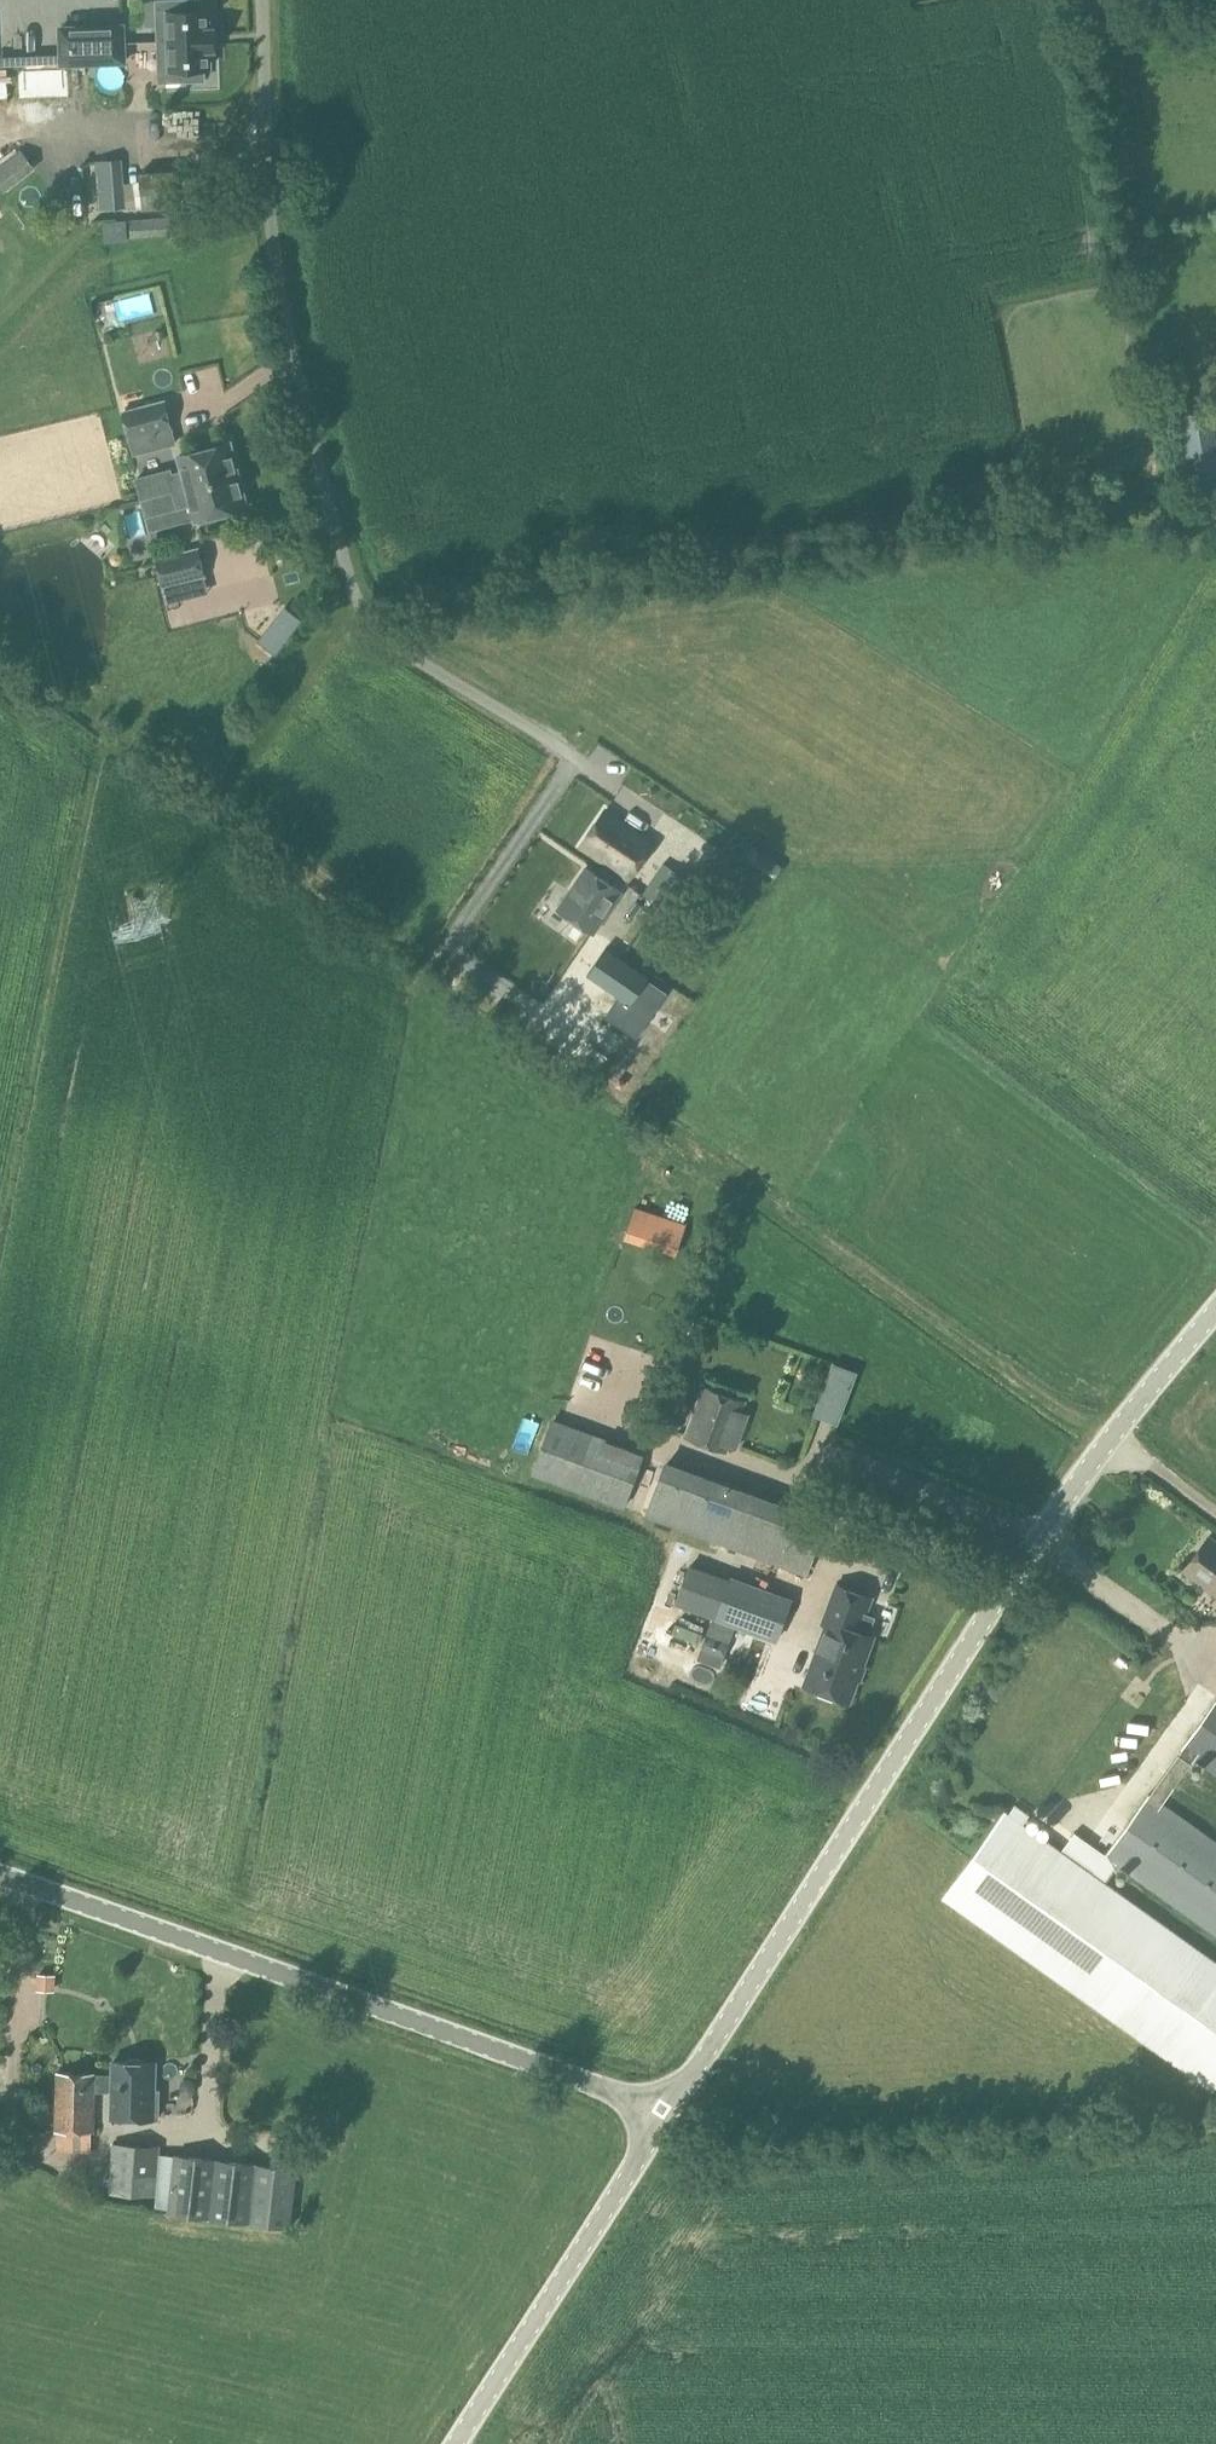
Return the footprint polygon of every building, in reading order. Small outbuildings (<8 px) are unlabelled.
[(213,49),(212,29),(206,30),(206,10),(201,11),(200,0),(157,0),(160,90),(204,89),(203,68),(208,68),(207,49),(213,49)] [(64,64),(125,60),(125,26),(63,29),(64,64)] [(32,164),(50,149),(39,136),(21,150),(0,167),(0,188),(6,195),(37,171),(32,164)] [(175,170),(140,172),(141,183),(124,185),(122,159),(96,161),(100,210),(143,206),(143,210),(178,207),(175,170)] [(132,220),(133,235),(171,232),(170,217),(132,220)] [(129,439),(169,429),(162,402),(122,413),(129,439)] [(1213,411),(1169,420),(1182,492),(1215,485),(1215,428),(1213,411)] [(143,499),(172,492),(237,475),(228,443),(226,444),(222,440),(213,442),(211,448),(177,457),(181,472),(173,475),(171,469),(137,477),(143,499)] [(237,475),(172,492),(176,508),(189,505),(193,521),(198,519),(199,524),(215,520),(213,515),(245,507),(237,475)] [(162,587),(202,576),(196,550),(155,560),(162,587)] [(285,607),(258,641),(275,655),(302,620),(285,607)] [(581,847),(617,871),(629,879),(654,842),(605,810),(581,847)] [(594,933),(629,879),(617,871),(609,883),(588,869),(560,910),(594,933)] [(674,917),(695,886),(674,871),(653,900),(674,917)] [(669,992),(649,978),(650,977),(606,947),(588,974),(620,996),(606,1016),(638,1038),(669,992)] [(680,1229),(634,1214),(625,1239),(673,1255),(680,1229)] [(839,1427),(851,1391),(826,1381),(813,1418),(839,1427)] [(731,1446),(739,1449),(752,1416),(745,1413),(749,1402),(708,1386),(688,1436),(728,1453),(731,1446)] [(627,1510),(647,1453),(553,1417),(532,1475),(627,1510)] [(723,1543),(743,1488),(668,1461),(648,1516),(723,1543)] [(808,1575),(827,1520),(743,1488),(723,1543),(808,1575)] [(1183,1571),(1215,1596),(1215,1543),(1209,1537),(1183,1571)] [(721,1620),(780,1641),(794,1600),(735,1579),(721,1620)] [(831,1622),(808,1684),(849,1700),(872,1636),(858,1630),(870,1597),(839,1586),(826,1620),(831,1622)] [(724,1656),(729,1642),(708,1635),(703,1649),(724,1656)] [(1182,1749),(1183,1750),(1150,1797),(1149,1796),(1107,1855),(1215,1933),(1215,1844),(1158,1802),(1191,1755),(1215,1773),(1215,1701),(1182,1749)] [(1017,1807),(1018,1807),(1017,1806),(1011,1815),(1007,1812),(944,1899),(1213,2094),(1215,2090),(1215,1964),(1092,1875),(1106,1856),(1076,1834),(1062,1853),(1024,1826),(1031,1817),(1017,1807)] [(154,2113),(155,2056),(114,2055),(113,2066),(97,2066),(96,2086),(113,2087),(112,2112),(154,2113)] [(95,2123),(96,2086),(97,2066),(97,2064),(58,2063),(57,2122),(58,2122),(58,2142),(93,2142),(93,2123),(95,2123)] [(110,2192),(159,2195),(162,2147),(113,2144),(110,2192)] [(284,2225),(291,2167),(170,2153),(163,2211),(284,2225)]
